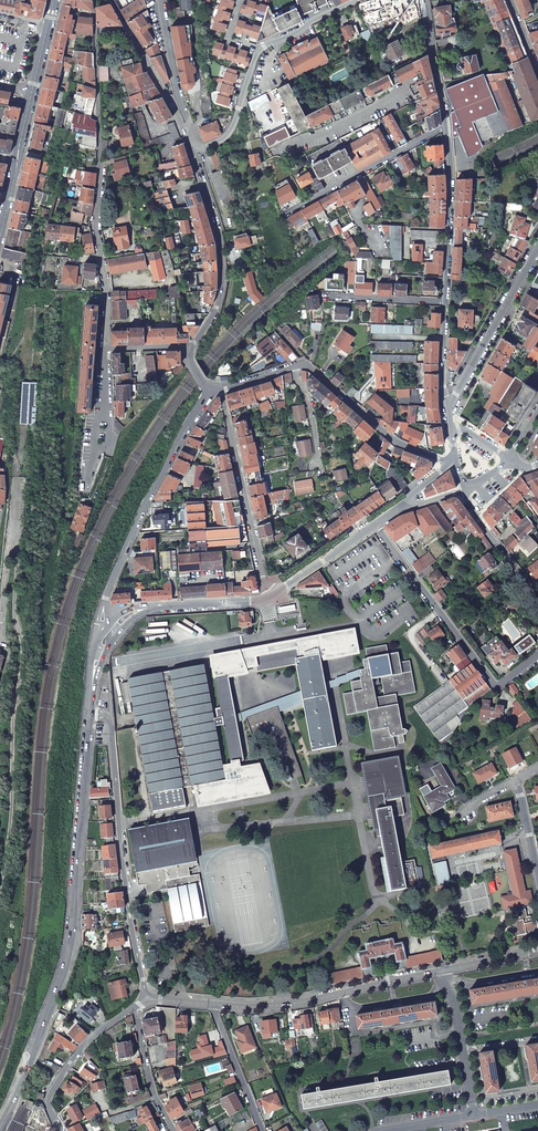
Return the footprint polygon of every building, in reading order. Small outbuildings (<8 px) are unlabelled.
[(14,13),(17,1),(13,0),(0,0),(0,11),(14,13)] [(14,13),(14,14),(39,19),(40,20),(41,19),(42,19),(42,18),(46,2),(40,0),(17,0),(17,1),(14,13)] [(86,0),(76,0),(75,7),(79,8),(79,9),(81,10),(81,8),(85,9),(92,11),(91,1),(86,0)] [(148,10),(145,0),(138,0),(120,11),(127,22),(148,10)] [(193,0),(179,0),(180,7),(174,7),(175,17),(185,16),(184,10),(194,10),(193,0)] [(220,5),(218,4),(217,9),(218,9),(216,17),(214,16),(213,21),(215,21),(212,29),(224,32),(226,24),(224,24),(221,23),(222,19),(227,21),(230,13),(227,12),(225,11),(226,7),(229,8),(231,9),(234,0),(232,0),(221,0),(220,5)] [(246,6),(242,4),(240,12),(244,13),(245,12),(253,14),(253,12),(257,13),(256,15),(264,18),(268,6),(262,5),(260,4),(259,6),(255,5),(256,3),(248,0),(247,3),(246,6)] [(326,0),(295,0),(296,3),(302,15),(313,10),(314,12),(317,10),(317,8),(327,3),(326,0)] [(358,4),(361,13),(374,8),(371,0),(358,4)] [(486,10),(505,2),(504,0),(491,0),(484,3),(486,10)] [(523,18),(528,16),(526,13),(528,12),(528,11),(530,10),(526,0),(516,0),(523,18)] [(486,10),(489,17),(508,9),(505,2),(486,10)] [(272,14),(268,6),(264,18),(262,27),(258,39),(257,42),(304,20),(302,15),(296,3),(272,14)] [(56,31),(76,34),(77,27),(73,26),(75,20),(72,20),(73,14),(69,13),(71,6),(63,4),(62,4),(56,31)] [(97,7),(96,8),(97,26),(120,25),(123,41),(130,40),(110,5),(109,4),(97,7)] [(442,38),(445,37),(450,35),(449,31),(455,30),(454,22),(451,22),(449,13),(451,13),(449,5),(434,7),(434,8),(431,9),(432,18),(435,18),(435,20),(437,21),(438,24),(436,25),(437,33),(441,32),(442,38)] [(489,17),(492,25),(511,17),(508,9),(489,17)] [(127,22),(143,47),(153,40),(146,30),(151,27),(149,24),(148,24),(143,17),(149,13),(148,10),(127,22)] [(336,14),(346,40),(351,37),(352,40),(358,37),(357,35),(359,34),(356,24),(353,25),(352,24),(351,25),(350,24),(347,25),(346,24),(349,23),(344,11),(336,14)] [(399,23),(401,27),(421,17),(420,11),(413,13),(414,18),(412,19),(410,14),(404,16),(405,20),(399,23)] [(78,23),(77,27),(76,34),(93,35),(93,32),(93,18),(87,18),(80,17),(81,15),(79,15),(78,23)] [(518,35),(511,17),(492,25),(499,42),(518,35)] [(237,20),(234,32),(239,33),(242,34),(243,32),(250,34),(250,36),(252,37),(258,39),(262,27),(253,25),(253,27),(245,24),(246,23),(237,20)] [(190,42),(189,25),(171,26),(175,45),(175,49),(182,85),(189,83),(189,84),(194,84),(192,74),(195,74),(196,73),(195,71),(193,58),(191,59),(190,46),(190,42)] [(366,44),(373,41),(374,40),(369,29),(361,33),(366,44)] [(74,51),(74,49),(69,48),(69,51),(73,52),(73,54),(68,52),(66,58),(63,57),(66,41),(69,42),(71,37),(76,38),(76,34),(56,31),(49,58),(72,64),(77,64),(79,51),(74,51)] [(529,34),(533,44),(537,42),(537,31),(529,34)] [(499,42),(504,53),(522,46),(518,35),(499,42)] [(293,49),(278,56),(278,57),(289,79),(328,59),(317,37),(308,41),(308,39),(292,47),(293,49)] [(409,52),(413,61),(414,62),(427,55),(424,38),(414,43),(416,48),(409,52)] [(390,60),(404,53),(397,40),(383,47),(390,60)] [(248,62),(250,59),(246,58),(247,55),(247,52),(239,50),(238,55),(234,54),(235,51),(236,49),(228,46),(226,51),(222,50),(223,47),(224,45),(216,42),(212,54),(220,56),(219,58),(223,59),(224,58),(232,60),(231,62),(236,63),(236,61),(244,64),(243,65),(247,67),(248,62)] [(157,43),(145,50),(165,82),(169,80),(160,49),(157,43)] [(509,65),(527,58),(522,46),(504,53),(509,65)] [(90,53),(79,51),(77,64),(83,66),(94,68),(93,53),(90,53)] [(416,74),(419,81),(421,84),(432,79),(427,59),(427,55),(414,62),(413,61),(418,72),(416,74)] [(458,67),(459,68),(461,68),(461,71),(463,70),(464,73),(479,70),(475,55),(467,57),(467,55),(465,55),(462,56),(461,57),(461,58),(461,61),(459,61),(460,63),(459,64),(458,65),(458,67)] [(71,70),(72,64),(49,58),(43,87),(55,89),(60,67),(71,70)] [(537,120),(537,85),(527,58),(509,65),(511,71),(506,71),(508,76),(507,77),(510,84),(511,84),(527,124),(537,120)] [(206,60),(199,61),(202,113),(211,112),(210,96),(208,96),(207,78),(209,78),(208,66),(207,66),(206,60)] [(413,61),(389,74),(305,115),(288,83),(277,88),(299,133),(364,100),(371,96),(416,74),(418,72),(413,61)] [(121,67),(125,78),(143,73),(140,63),(139,63),(122,67),(121,67)] [(95,82),(95,68),(94,68),(83,66),(82,81),(95,82)] [(236,71),(227,68),(226,72),(224,71),(222,80),(217,78),(216,82),(221,83),(219,91),(220,92),(220,96),(218,95),(216,103),(227,107),(229,99),(227,98),(229,94),(231,95),(233,87),(231,86),(232,83),(234,83),(237,76),(235,75),(236,71)] [(449,71),(441,72),(444,81),(452,80),(449,71)] [(506,132),(522,126),(506,86),(503,78),(507,77),(508,76),(506,71),(484,75),(505,130),(506,132)] [(129,97),(155,85),(146,72),(143,73),(125,78),(125,79),(129,97)] [(483,73),(445,89),(454,111),(451,112),(453,138),(459,135),(468,157),(474,154),(482,147),(482,146),(490,142),(488,138),(505,130),(484,75),(483,73)] [(419,99),(435,92),(432,79),(421,84),(419,81),(416,83),(420,93),(414,96),(417,101),(419,99)] [(88,98),(95,98),(96,95),(95,89),(83,85),(81,92),(76,91),(76,94),(88,98)] [(162,97),(155,85),(129,97),(132,106),(148,101),(160,123),(173,116),(162,97)] [(43,87),(39,103),(51,106),(55,89),(43,87)] [(0,91),(0,104),(2,104),(9,105),(10,97),(11,93),(0,91)] [(439,109),(435,92),(419,99),(421,103),(425,101),(426,105),(424,105),(426,116),(439,109)] [(85,110),(88,98),(76,94),(74,94),(71,107),(85,110)] [(371,96),(364,100),(367,105),(373,102),(371,96)] [(91,116),(95,98),(88,98),(85,110),(84,114),(91,116)] [(39,103),(34,122),(46,125),(50,110),(57,112),(58,108),(51,106),(39,103)] [(9,105),(2,104),(1,107),(5,108),(5,107),(6,107),(2,124),(2,125),(0,125),(0,131),(14,134),(21,108),(18,107),(14,106),(9,105)] [(54,127),(60,128),(65,110),(58,108),(57,112),(54,127)] [(441,124),(439,109),(426,116),(426,117),(430,130),(441,124)] [(134,114),(134,117),(142,148),(151,145),(152,148),(180,138),(173,122),(167,124),(170,134),(150,141),(142,115),(141,115),(140,112),(134,114)] [(69,130),(90,135),(96,136),(96,121),(90,118),(91,116),(84,114),(83,116),(74,114),(69,130)] [(400,131),(389,114),(382,118),(399,147),(407,143),(400,131)] [(26,157),(40,160),(44,161),(50,163),(56,164),(57,161),(52,159),(48,156),(47,155),(54,127),(46,125),(34,122),(29,146),(40,149),(45,128),(49,129),(43,152),(40,156),(27,152),(26,157)] [(199,128),(201,134),(204,141),(221,134),(216,122),(203,127),(199,128)] [(129,125),(118,127),(117,128),(116,129),(115,130),(116,132),(116,133),(118,134),(119,134),(122,146),(133,143),(129,125)] [(366,125),(354,131),(355,135),(362,132),(361,130),(367,127),(366,125)] [(384,155),(391,152),(377,129),(372,132),(384,155)] [(372,132),(344,147),(345,147),(352,160),(357,170),(384,155),(372,132)] [(96,136),(90,135),(87,147),(96,149),(96,136)] [(13,141),(0,139),(0,152),(10,153),(13,141)] [(158,165),(160,172),(179,168),(191,165),(183,143),(172,146),(177,160),(158,165)] [(435,170),(444,164),(442,144),(426,145),(426,150),(425,150),(425,151),(424,151),(424,153),(424,155),(425,155),(425,156),(426,156),(427,161),(434,160),(435,170)] [(315,163),(312,165),(314,169),(318,177),(319,178),(322,177),(344,164),(352,160),(345,147),(337,151),(336,150),(333,152),(333,153),(319,161),(318,160),(315,162),(315,163)] [(212,153),(217,169),(223,168),(217,151),(212,153)] [(260,164),(267,162),(266,160),(264,152),(258,154),(249,155),(251,166),(260,164)] [(400,156),(395,158),(405,175),(409,173),(408,171),(415,167),(407,154),(401,157),(400,156)] [(128,155),(113,159),(114,163),(113,164),(115,173),(112,174),(114,181),(122,179),(122,177),(129,176),(125,161),(129,160),(128,155)] [(40,162),(40,160),(26,157),(22,172),(36,175),(39,161),(40,162)] [(96,174),(96,160),(91,159),(92,161),(90,170),(88,169),(87,172),(96,174)] [(50,163),(44,161),(41,172),(42,173),(47,174),(50,163)] [(436,190),(445,190),(444,164),(435,170),(434,170),(427,175),(428,191),(430,191),(435,191),(436,190)] [(191,165),(179,168),(182,178),(194,175),(191,165)] [(430,166),(423,172),(425,176),(427,175),(434,170),(433,168),(432,169),(430,166)] [(223,206),(231,203),(236,201),(223,169),(210,174),(223,206)] [(94,189),(96,174),(87,172),(82,171),(82,174),(86,175),(83,186),(94,189)] [(32,189),(34,190),(34,188),(33,188),(36,175),(22,172),(19,186),(32,189)] [(301,187),(313,180),(308,172),(296,179),(301,187)] [(380,191),(393,183),(389,175),(386,177),(383,172),(372,178),(380,191)] [(363,176),(357,180),(365,193),(370,202),(375,211),(381,211),(379,208),(381,207),(377,200),(363,176)] [(485,176),(456,180),(455,199),(470,199),(471,182),(479,181),(485,180),(485,176)] [(317,187),(319,191),(324,188),(319,178),(318,177),(315,179),(316,181),(313,183),(316,188),(317,187)] [(152,186),(152,188),(158,211),(178,208),(181,208),(183,207),(174,179),(151,184),(152,186)] [(36,190),(42,192),(45,181),(40,180),(39,186),(37,186),(36,190)] [(354,181),(337,190),(344,203),(345,204),(348,202),(352,208),(353,209),(356,207),(355,206),(356,206),(352,200),(362,195),(365,193),(357,180),(354,181)] [(16,198),(30,202),(32,189),(19,186),(16,198)] [(83,186),(79,201),(93,205),(94,189),(83,186)] [(38,204),(40,204),(43,192),(42,192),(36,190),(34,197),(39,198),(38,202),(37,202),(37,203),(38,204)] [(337,190),(318,201),(322,208),(329,204),(330,206),(336,202),(338,206),(344,203),(337,190)] [(430,194),(428,195),(430,194),(430,199),(445,200),(445,190),(436,190),(435,191),(430,194)] [(203,205),(199,191),(185,194),(189,204),(187,205),(188,207),(189,207),(203,205)] [(381,197),(377,200),(381,207),(385,204),(381,197)] [(16,198),(13,210),(27,213),(38,216),(40,204),(38,204),(38,206),(36,205),(35,209),(37,209),(36,213),(28,211),(30,202),(16,198)] [(430,199),(429,213),(431,213),(445,213),(445,200),(430,199)] [(470,199),(455,199),(454,215),(467,215),(470,215),(470,199)] [(91,216),(93,205),(79,201),(78,207),(76,212),(73,211),(71,221),(82,224),(83,214),(91,216)] [(318,201),(302,210),(306,219),(323,209),(322,208),(318,201)] [(361,220),(362,220),(375,211),(370,202),(363,207),(367,212),(359,217),(361,220)] [(207,217),(203,205),(189,207),(193,218),(207,217)] [(31,232),(32,232),(33,225),(26,223),(28,217),(26,216),(27,213),(13,210),(9,227),(31,232)] [(302,210),(290,216),(295,226),(307,220),(306,219),(302,210)] [(445,213),(431,213),(430,227),(444,227),(445,213)] [(516,236),(524,238),(529,222),(523,220),(524,216),(515,213),(508,234),(516,236)] [(454,215),(454,227),(466,228),(467,215),(454,215)] [(176,220),(174,220),(175,224),(181,224),(183,234),(190,233),(188,223),(192,223),(192,221),(193,221),(200,243),(199,244),(199,245),(203,245),(215,244),(207,217),(193,218),(176,220)] [(284,220),(288,230),(293,227),(291,224),(292,224),(288,217),(284,220)] [(337,234),(342,232),(343,231),(346,230),(354,225),(352,222),(341,229),(337,221),(338,220),(337,218),(336,219),(330,222),(331,224),(337,234)] [(317,243),(319,242),(312,228),(311,229),(307,221),(303,223),(315,244),(317,243)] [(60,239),(62,225),(48,223),(46,236),(46,237),(60,239)] [(402,225),(380,223),(383,232),(386,239),(387,238),(389,238),(389,248),(393,259),(395,259),(399,259),(402,225)] [(330,237),(337,234),(331,224),(325,227),(330,237)] [(79,228),(62,225),(60,239),(72,241),(72,242),(79,243),(81,233),(78,233),(79,228)] [(129,246),(125,226),(113,229),(117,249),(129,246)] [(9,227),(5,244),(27,249),(31,232),(9,227)] [(453,246),(462,246),(462,244),(464,244),(464,240),(462,240),(462,232),(469,232),(469,228),(466,228),(454,227),(453,246)] [(342,232),(348,242),(353,239),(351,237),(350,238),(346,230),(343,231),(342,232)] [(443,239),(444,232),(410,230),(409,237),(443,239)] [(246,232),(236,235),(237,238),(235,239),(238,248),(250,244),(248,237),(246,232)] [(94,248),(91,234),(82,236),(85,254),(94,252),(94,248)] [(256,234),(248,237),(250,244),(258,242),(256,234)] [(165,238),(168,249),(172,249),(174,248),(171,236),(165,238)] [(515,262),(528,239),(524,238),(516,236),(510,245),(504,256),(515,262)] [(361,253),(353,239),(348,242),(357,256),(362,257),(375,258),(373,254),(361,253)] [(215,244),(203,245),(204,262),(217,260),(215,244)] [(413,245),(413,254),(412,260),(422,261),(422,256),(422,245),(413,245)] [(453,246),(452,271),(461,272),(461,261),(464,261),(465,256),(461,256),(462,246),(453,246)] [(4,247),(2,256),(23,260),(32,262),(34,253),(28,253),(4,247)] [(504,256),(490,248),(488,251),(494,255),(493,257),(501,262),(496,269),(508,276),(515,262),(504,256)] [(168,249),(165,250),(158,251),(160,258),(149,261),(151,269),(154,280),(165,278),(164,277),(175,275),(174,271),(172,265),(168,249)] [(168,249),(172,265),(177,265),(176,261),(172,249),(168,249)] [(160,258),(158,251),(143,253),(142,253),(146,268),(147,270),(151,269),(149,261),(160,258)] [(442,262),(443,252),(432,251),(432,257),(432,261),(442,262)] [(146,268),(142,253),(116,258),(118,272),(146,268)] [(107,259),(109,274),(118,272),(116,258),(107,259)] [(390,260),(382,259),(381,267),(389,268),(390,260)] [(32,262),(23,260),(21,267),(30,269),(32,262)] [(217,260),(204,262),(205,271),(218,270),(217,260)] [(356,270),(356,261),(350,261),(348,288),(355,288),(355,282),(356,275),(356,270)] [(425,272),(442,273),(442,262),(432,261),(426,261),(425,272)] [(98,272),(97,264),(85,263),(83,277),(95,278),(96,272),(98,272)] [(61,283),(63,283),(66,267),(72,268),(71,271),(77,272),(77,267),(64,265),(61,283)] [(72,268),(66,267),(63,283),(80,285),(81,276),(76,276),(77,272),(71,271),(72,268)] [(178,288),(179,293),(204,291),(217,289),(218,270),(205,271),(206,285),(198,286),(196,275),(193,275),(194,286),(178,288)] [(250,295),(256,303),(263,297),(263,296),(256,289),(251,271),(251,270),(248,271),(248,272),(243,273),(250,295)] [(344,289),(345,273),(334,273),(334,277),(328,277),(327,288),(338,288),(344,289)] [(393,295),(406,296),(407,283),(397,283),(397,274),(395,274),(394,286),(394,288),(393,295)] [(461,275),(452,274),(452,282),(459,283),(459,279),(461,280),(461,275)] [(432,276),(423,276),(422,293),(435,293),(435,287),(432,286),(432,276)] [(327,288),(328,277),(326,277),(315,285),(317,289),(338,290),(338,288),(327,288)] [(6,310),(12,284),(0,281),(0,309),(6,310)] [(354,293),(371,294),(371,282),(365,282),(355,282),(355,288),(354,293)] [(391,283),(378,283),(377,295),(391,295),(391,288),(394,288),(394,286),(391,286),(391,283)] [(156,290),(156,298),(170,297),(174,297),(180,297),(179,293),(178,288),(177,286),(169,288),(156,290)] [(217,289),(204,291),(204,301),(212,304),(217,289)] [(137,290),(112,292),(112,300),(125,299),(126,299),(140,299),(145,298),(145,294),(137,295),(137,290)] [(316,294),(306,296),(308,308),(317,306),(316,294)] [(536,306),(537,303),(537,296),(535,299),(526,294),(520,305),(530,311),(537,316),(537,307),(536,306)] [(125,299),(112,300),(113,317),(113,319),(126,319),(126,305),(126,299),(125,299)] [(140,299),(126,299),(126,305),(126,319),(127,308),(141,308),(140,299)] [(98,305),(86,304),(84,323),(97,324),(98,305)] [(347,308),(335,307),(334,310),(331,310),(331,315),(334,315),(334,316),(346,317),(347,308)] [(383,307),(371,307),(371,321),(383,321),(383,307)] [(473,314),(473,307),(460,307),(458,307),(458,325),(462,326),(462,327),(463,327),(464,328),(466,328),(467,326),(468,326),(473,326),(473,320),(476,320),(478,319),(478,315),(476,314),(473,314)] [(0,309),(0,336),(6,338),(10,322),(3,320),(6,310),(0,309)] [(530,311),(527,316),(537,322),(537,316),(530,311)] [(311,312),(311,322),(316,322),(321,322),(322,320),(317,320),(315,317),(315,312),(311,312)] [(427,326),(439,327),(440,312),(431,312),(431,320),(427,320),(427,326)] [(191,339),(184,313),(181,314),(182,321),(185,333),(177,334),(178,342),(189,341),(191,339)] [(194,318),(195,313),(184,313),(191,339),(200,325),(195,324),(196,322),(192,321),(193,318),(194,318)] [(537,339),(537,337),(537,330),(533,327),(535,324),(521,316),(513,329),(522,335),(518,342),(530,350),(537,339)] [(150,329),(149,322),(142,322),(142,326),(143,327),(144,343),(152,343),(150,329)] [(97,324),(84,323),(83,340),(95,341),(97,324)] [(371,324),(371,331),(413,333),(413,326),(395,325),(371,324)] [(287,325),(281,331),(295,346),(301,340),(287,325)] [(143,327),(127,328),(128,343),(144,343),(143,327)] [(128,343),(127,328),(126,328),(126,330),(121,330),(121,329),(116,329),(116,330),(111,330),(111,344),(128,343)] [(152,343),(178,342),(177,334),(177,328),(150,329),(152,343)] [(348,346),(353,338),(341,330),(331,346),(338,350),(338,351),(340,348),(344,351),(348,346)] [(299,358),(275,331),(269,336),(277,347),(276,347),(289,362),(299,358)] [(277,347),(269,336),(256,346),(264,357),(273,350),(276,347),(277,347)] [(449,364),(458,365),(468,348),(461,348),(461,350),(458,350),(458,336),(450,336),(449,364)] [(495,349),(506,357),(513,345),(501,337),(495,349)] [(537,339),(530,350),(525,358),(531,361),(534,357),(537,360),(537,340),(537,339)] [(95,341),(83,340),(82,357),(94,358),(95,348),(95,341)] [(412,349),(413,342),(370,340),(370,346),(370,348),(412,349)] [(438,363),(439,341),(425,341),(424,363),(438,363)] [(351,347),(348,346),(344,351),(340,348),(338,351),(338,350),(337,352),(344,357),(351,347)] [(499,370),(506,357),(495,349),(487,363),(499,370)] [(180,350),(166,351),(166,355),(158,355),(158,369),(170,368),(170,364),(181,364),(180,350)] [(121,384),(129,384),(134,384),(134,378),(131,378),(131,373),(123,373),(123,362),(120,363),(119,352),(112,353),(113,374),(121,374),(121,384)] [(413,362),(421,362),(421,355),(370,354),(370,361),(374,361),(389,362),(410,362),(413,362)] [(148,383),(158,383),(153,355),(145,356),(148,383)] [(94,358),(82,357),(81,374),(93,375),(94,358)] [(264,357),(251,366),(256,373),(271,368),(264,357)] [(389,362),(374,361),(375,376),(376,376),(390,375),(389,362)] [(424,373),(438,373),(438,363),(424,363),(424,373)] [(487,363),(480,376),(481,377),(491,383),(499,370),(487,363)] [(172,370),(178,373),(184,367),(182,364),(172,370)] [(330,379),(341,389),(343,386),(339,382),(343,377),(337,371),(330,379)] [(499,400),(512,378),(503,372),(489,394),(492,395),(499,400)] [(288,373),(283,375),(283,384),(292,382),(291,373),(288,373)] [(424,388),(438,388),(438,373),(424,373),(424,388)] [(93,375),(81,374),(79,390),(92,391),(93,375)] [(271,381),(260,384),(266,396),(267,397),(268,396),(268,395),(277,392),(275,388),(280,385),(281,388),(284,387),(283,384),(283,375),(271,381)] [(314,390),(321,382),(313,375),(308,380),(308,385),(314,390)] [(390,375),(376,376),(375,389),(390,389),(390,375)] [(517,421),(536,390),(513,376),(512,378),(499,400),(496,404),(502,408),(503,408),(509,414),(517,421)] [(19,422),(33,423),(33,422),(36,381),(21,381),(19,422)] [(322,402),(331,391),(321,382),(314,390),(313,391),(312,392),(322,402)] [(123,400),(130,400),(129,384),(121,384),(116,385),(117,400),(123,400)] [(240,390),(244,405),(257,401),(257,399),(266,396),(260,384),(240,390)] [(343,390),(346,393),(351,387),(348,384),(343,390)] [(438,388),(424,388),(424,393),(422,393),(421,395),(421,396),(421,398),(421,399),(425,399),(425,402),(426,407),(438,408),(438,401),(438,388)] [(92,391),(79,390),(78,410),(87,411),(90,411),(92,391)] [(226,394),(230,409),(244,405),(240,390),(226,394)] [(337,396),(331,391),(322,402),(328,407),(330,404),(337,396)] [(382,398),(373,391),(366,400),(366,401),(371,404),(373,402),(376,405),(382,398)] [(492,402),(496,404),(499,400),(492,395),(483,409),(486,411),(492,402)] [(343,402),(337,396),(330,404),(337,410),(343,402)] [(389,404),(382,398),(376,405),(380,408),(378,410),(382,413),(389,404)] [(123,416),(123,400),(117,400),(114,400),(114,416),(123,416)] [(207,411),(213,416),(220,405),(214,401),(207,411)] [(353,410),(343,402),(337,410),(334,412),(339,417),(336,420),(338,421),(331,428),(333,431),(341,423),(344,421),(353,410)] [(505,421),(502,419),(501,421),(496,418),(502,408),(496,404),(492,402),(486,411),(482,418),(485,419),(489,413),(490,414),(480,430),(494,438),(499,429),(505,421)] [(306,420),(304,404),(293,406),(296,422),(306,420)] [(393,407),(389,404),(382,413),(383,415),(383,418),(392,420),(393,407)] [(410,407),(400,406),(399,413),(409,415),(410,413),(410,407)] [(434,422),(441,423),(438,408),(426,407),(420,406),(421,412),(426,411),(427,420),(434,421),(434,422)] [(233,424),(235,423),(245,420),(248,418),(245,408),(243,409),(243,410),(242,411),(243,415),(235,419),(234,415),(231,415),(233,424)] [(363,419),(353,410),(344,421),(354,430),(363,419)] [(197,425),(203,429),(207,424),(213,416),(207,411),(197,425)] [(374,417),(389,430),(394,420),(392,420),(383,418),(374,417)] [(115,426),(120,431),(124,427),(115,419),(114,419),(115,426)] [(353,431),(365,442),(376,430),(363,419),(354,430),(353,431)] [(235,423),(238,436),(252,433),(251,429),(247,430),(245,421),(247,421),(246,420),(245,420),(235,423)] [(389,430),(392,432),(393,433),(397,424),(398,420),(396,420),(394,420),(389,430)] [(404,436),(412,439),(410,443),(416,445),(418,441),(419,438),(421,439),(423,432),(407,426),(409,422),(408,422),(403,421),(401,429),(406,431),(404,436)] [(502,444),(513,427),(508,423),(503,432),(499,429),(494,438),(502,444)] [(429,430),(431,443),(444,442),(441,426),(428,424),(429,430)] [(191,434),(201,435),(205,430),(203,429),(197,425),(191,434)] [(238,436),(240,443),(253,441),(258,440),(257,438),(253,439),(252,433),(238,436)] [(381,447),(384,437),(381,435),(376,444),(381,447)] [(202,441),(190,436),(188,438),(186,441),(193,444),(201,449),(204,450),(205,448),(200,445),(202,441)] [(385,450),(389,442),(384,437),(381,447),(378,454),(375,462),(388,470),(389,466),(391,462),(382,457),(385,450)] [(297,440),(298,448),(300,456),(312,454),(309,438),(297,440)] [(224,440),(219,439),(221,455),(229,453),(226,440),(224,440)] [(240,443),(242,454),(256,452),(253,441),(240,443)] [(373,467),(375,462),(378,454),(365,442),(361,447),(355,453),(359,457),(354,463),(357,466),(363,460),(371,466),(369,471),(371,472),(373,467)] [(350,454),(355,453),(361,447),(356,443),(349,451),(350,454)] [(201,449),(193,444),(191,448),(200,452),(201,449)] [(404,450),(395,447),(393,455),(400,457),(401,454),(402,454),(404,450)] [(195,455),(182,449),(178,456),(191,463),(195,455)] [(385,450),(382,457),(391,462),(393,455),(385,450)] [(419,455),(404,450),(402,454),(401,458),(405,460),(406,458),(408,459),(412,460),(416,462),(419,455)] [(242,454),(244,464),(258,461),(256,452),(242,454)] [(229,453),(221,455),(216,456),(218,468),(219,473),(233,470),(229,453)] [(432,460),(419,455),(416,462),(415,466),(416,469),(414,470),(412,471),(417,478),(421,475),(421,476),(432,468),(432,460)] [(178,456),(172,467),(185,474),(191,463),(178,456)] [(244,464),(246,471),(249,471),(254,470),(259,469),(258,461),(244,464)] [(198,464),(193,489),(201,488),(206,465),(198,464)] [(389,466),(388,470),(387,475),(390,480),(398,492),(408,485),(397,469),(389,466)] [(348,479),(345,468),(335,470),(337,482),(348,479)] [(219,473),(225,499),(239,499),(233,470),(219,473)] [(426,498),(456,489),(450,471),(423,492),(426,498)] [(521,478),(530,491),(536,499),(537,501),(537,472),(521,478)] [(159,490),(172,490),(173,490),(176,490),(182,479),(169,473),(159,490)] [(249,484),(251,495),(270,492),(270,490),(268,490),(268,489),(266,489),(264,480),(262,481),(261,477),(256,478),(256,483),(253,483),(249,484)] [(512,487),(523,499),(530,491),(521,478),(512,487)] [(315,492),(313,479),(297,483),(297,487),(296,487),(297,495),(315,492)] [(376,487),(385,500),(398,492),(390,480),(378,488),(376,484),(374,485),(376,487)] [(355,506),(362,516),(364,515),(385,500),(376,487),(372,490),(374,493),(372,494),(355,506)] [(506,493),(517,504),(523,499),(512,487),(506,493)] [(251,495),(256,517),(263,515),(268,514),(266,508),(268,507),(266,499),(270,498),(269,503),(277,502),(278,505),(284,505),(284,499),(285,499),(285,497),(286,489),(270,492),(251,495)] [(159,490),(155,498),(172,498),(172,490),(159,490)] [(512,510),(517,504),(506,493),(503,496),(501,498),(494,505),(491,508),(484,516),(483,519),(498,539),(502,536),(495,527),(502,520),(512,510)] [(80,496),(80,497),(78,502),(80,502),(71,526),(82,530),(91,507),(83,503),(85,497),(80,496)] [(187,501),(189,529),(245,525),(239,499),(225,499),(221,499),(200,500),(192,500),(187,501)] [(457,526),(470,517),(458,501),(454,499),(441,504),(448,514),(447,515),(451,521),(452,520),(457,526)] [(536,499),(528,506),(537,519),(537,514),(537,513),(537,501),(536,499)] [(153,502),(148,514),(154,513),(154,514),(164,513),(164,501),(153,502)] [(346,527),(362,516),(355,506),(347,512),(344,507),(340,509),(343,514),(341,515),(338,510),(336,512),(346,527)] [(446,534),(453,529),(450,525),(449,525),(435,506),(428,508),(441,526),(446,534)] [(425,537),(441,526),(428,508),(413,513),(417,526),(425,537)] [(171,518),(171,512),(164,513),(154,514),(154,522),(162,522),(163,527),(170,527),(169,522),(169,523),(170,523),(171,524),(172,523),(173,523),(173,522),(173,521),(171,518)] [(336,534),(346,527),(336,512),(333,514),(336,519),(337,518),(338,519),(330,525),(336,534)] [(409,548),(425,537),(417,526),(413,513),(399,518),(385,528),(385,530),(402,552),(409,548)] [(521,541),(528,535),(536,528),(527,517),(522,521),(515,513),(509,519),(516,527),(518,525),(521,528),(514,534),(521,541)] [(491,545),(470,517),(457,526),(454,528),(458,533),(468,526),(472,531),(477,537),(478,536),(487,548),(491,545)] [(261,523),(258,524),(263,549),(275,541),(274,538),(270,521),(261,523)] [(190,548),(190,553),(208,551),(208,545),(241,543),(240,529),(246,529),(245,525),(189,529),(190,548)] [(330,538),(336,534),(330,525),(324,529),(330,538)] [(472,531),(468,526),(458,533),(462,539),(472,531)] [(73,543),(77,545),(81,539),(83,534),(80,532),(73,543)] [(274,538),(275,541),(285,535),(284,532),(274,538)] [(284,542),(297,561),(313,550),(309,544),(307,545),(298,532),(284,542)] [(537,546),(528,535),(521,541),(519,543),(518,544),(521,547),(522,546),(529,554),(537,546)] [(508,552),(518,544),(519,543),(512,536),(503,545),(508,552)] [(143,549),(156,547),(155,537),(142,538),(143,549)] [(402,552),(415,571),(422,565),(418,560),(409,548),(402,552)] [(178,554),(179,571),(224,567),(223,550),(208,551),(190,553),(178,554)] [(175,551),(161,552),(162,570),(175,570),(175,551)] [(422,572),(436,561),(429,552),(418,560),(422,565),(415,571),(418,575),(422,572)] [(496,564),(488,554),(478,562),(487,575),(497,568),(495,565),(496,564)] [(153,571),(152,556),(134,557),(135,572),(153,571)] [(528,569),(536,579),(537,577),(537,560),(528,569)] [(441,590),(445,587),(442,582),(444,580),(438,571),(428,578),(439,592),(441,590)] [(296,589),(329,587),(319,572),(295,587),(296,589)] [(520,583),(512,573),(508,577),(516,586),(520,583)] [(250,590),(258,588),(255,574),(247,575),(248,579),(248,580),(249,587),(250,590)] [(63,580),(59,578),(55,585),(60,587),(63,580)] [(492,588),(487,581),(479,587),(477,588),(477,589),(484,598),(490,594),(489,593),(493,591),(491,588),(492,588)] [(207,596),(226,595),(226,588),(225,582),(206,583),(206,585),(207,596)] [(162,590),(141,592),(142,601),(162,599),(172,598),(171,583),(164,584),(164,590),(162,590)] [(477,588),(479,587),(476,583),(469,588),(472,592),(477,588)] [(181,598),(207,596),(206,585),(180,587),(180,593),(181,598)] [(340,594),(333,585),(329,587),(336,597),(340,594)] [(226,595),(251,593),(250,590),(249,587),(243,587),(243,586),(235,586),(236,587),(233,588),(226,588),(226,595)] [(54,588),(50,596),(55,598),(59,590),(54,588)] [(443,600),(446,597),(441,590),(439,592),(434,595),(441,605),(444,602),(443,600)] [(112,603),(135,601),(134,598),(133,598),(133,597),(130,597),(130,593),(112,594),(111,597),(112,603)] [(294,605),(277,608),(279,614),(295,611),(294,605)] [(254,619),(253,611),(248,612),(248,613),(239,614),(239,617),(240,617),(241,627),(251,626),(251,619),(253,619),(254,619)] [(465,624),(459,629),(462,632),(468,627),(465,624)] [(427,634),(424,629),(415,636),(420,643),(429,636),(434,643),(444,636),(437,627),(427,634)] [(301,663),(321,659),(321,661),(323,661),(325,661),(352,656),(358,655),(354,632),(329,636),(320,638),(322,642),(311,645),(308,646),(306,643),(302,644),(303,648),(299,649),(301,663)] [(530,636),(514,647),(516,650),(518,653),(520,655),(536,644),(530,636)] [(509,662),(516,657),(515,655),(513,653),(503,640),(501,643),(496,637),(481,648),(488,657),(490,656),(495,664),(501,660),(505,666),(510,663),(509,662)] [(250,650),(239,652),(242,659),(245,667),(257,665),(256,660),(255,656),(299,648),(299,649),(303,648),(302,644),(306,643),(308,646),(311,645),(322,642),(320,638),(311,640),(250,650)] [(349,693),(353,714),(367,711),(375,751),(378,750),(396,747),(394,737),(398,736),(400,743),(404,742),(403,735),(405,734),(407,731),(404,729),(402,730),(396,696),(415,692),(409,661),(400,663),(398,653),(389,655),(387,645),(366,649),(367,660),(363,660),(365,670),(361,671),(361,673),(362,676),(360,676),(360,681),(351,683),(353,693),(349,693)] [(464,666),(466,668),(472,664),(458,645),(447,653),(450,658),(449,660),(448,658),(446,659),(449,662),(451,660),(459,670),(464,666)] [(258,671),(297,664),(301,663),(299,649),(299,648),(255,656),(256,660),(257,665),(258,671)] [(213,664),(215,679),(228,677),(247,673),(245,667),(242,659),(239,652),(211,657),(212,661),(213,664)] [(321,661),(321,659),(301,663),(297,664),(297,669),(302,692),(303,698),(304,703),(304,706),(312,750),(319,749),(337,746),(327,691),(326,688),(326,686),(321,661)] [(466,668),(448,681),(463,700),(486,683),(472,664),(466,668)] [(223,765),(222,759),(213,712),(212,706),(204,665),(170,671),(163,673),(128,679),(129,684),(121,685),(124,703),(132,702),(137,728),(135,728),(136,735),(138,735),(153,813),(186,807),(182,787),(189,786),(195,785),(225,780),(223,765)] [(355,674),(346,677),(327,685),(326,686),(327,691),(328,690),(338,686),(349,681),(360,676),(362,676),(361,673),(361,671),(355,674)] [(230,684),(228,677),(215,679),(219,695),(214,696),(216,705),(214,706),(212,706),(213,712),(221,711),(230,763),(234,762),(243,760),(237,722),(236,718),(235,716),(230,687),(230,684)] [(413,707),(443,748),(468,707),(463,700),(448,681),(442,685),(413,707)] [(486,683),(463,700),(468,707),(491,690),(486,683)] [(513,684),(507,688),(516,700),(520,697),(517,693),(519,691),(513,684)] [(238,715),(235,716),(236,718),(237,722),(239,721),(242,720),(246,719),(265,712),(278,707),(279,712),(304,703),(303,698),(302,692),(298,693),(238,715)] [(347,715),(353,714),(349,693),(343,695),(347,715)] [(488,717),(495,719),(495,721),(499,722),(500,722),(501,722),(502,721),(502,720),(503,720),(503,715),(502,715),(503,707),(496,706),(496,709),(489,708),(490,701),(486,700),(483,703),(480,718),(482,721),(487,721),(488,717)] [(521,715),(526,713),(517,702),(513,705),(515,707),(521,715)] [(269,731),(285,771),(288,781),(290,780),(291,780),(297,778),(303,776),(295,754),(294,753),(294,751),(286,731),(286,729),(285,728),(281,716),(279,712),(278,710),(278,707),(265,712),(246,719),(250,731),(251,732),(251,733),(252,737),(269,731)] [(516,718),(521,715),(515,707),(510,711),(516,718)] [(530,719),(526,713),(521,715),(516,718),(513,721),(518,728),(530,719)] [(525,765),(515,748),(502,756),(511,771),(518,767),(522,765),(522,766),(525,765)] [(378,820),(393,817),(404,815),(401,798),(397,798),(393,776),(401,774),(397,757),(362,764),(365,779),(368,795),(369,801),(371,808),(374,827),(375,830),(379,829),(378,820)] [(234,765),(234,762),(230,763),(231,764),(223,765),(225,780),(195,785),(199,805),(269,792),(258,765),(235,770),(234,765)] [(431,767),(434,774),(440,785),(445,793),(454,788),(439,763),(431,767)] [(497,775),(491,765),(479,772),(479,773),(474,776),(479,785),(485,782),(497,775)] [(401,774),(393,776),(397,798),(401,798),(405,797),(404,789),(401,774)] [(99,780),(101,789),(106,788),(106,787),(108,787),(108,788),(110,788),(110,782),(106,782),(105,778),(99,780)] [(140,795),(137,779),(129,780),(132,797),(140,795)] [(443,801),(448,798),(445,793),(440,785),(424,795),(433,810),(444,803),(443,801)] [(101,789),(90,789),(90,791),(90,799),(109,796),(108,788),(108,787),(106,787),(106,788),(101,789)] [(515,817),(512,803),(495,807),(487,808),(490,823),(515,817)] [(99,806),(100,822),(106,821),(106,818),(110,817),(109,805),(99,806)] [(417,867),(415,859),(401,862),(396,834),(393,817),(378,820),(379,829),(382,845),(384,851),(385,858),(388,873),(391,891),(420,885),(419,879),(424,878),(422,866),(417,867)] [(105,838),(106,847),(113,846),(112,836),(111,823),(106,824),(106,821),(100,822),(102,838),(105,838)] [(166,886),(167,889),(168,893),(169,900),(175,932),(209,925),(199,874),(194,875),(190,876),(189,867),(193,867),(193,865),(197,864),(190,822),(139,831),(129,832),(137,882),(138,885),(141,885),(145,884),(146,893),(159,891),(162,887),(166,886)] [(501,839),(500,832),(434,845),(431,846),(433,858),(447,855),(487,847),(502,844),(501,839)] [(103,861),(116,858),(115,852),(115,849),(114,845),(113,846),(106,847),(102,847),(103,858),(102,858),(102,861),(103,861)] [(517,849),(504,852),(508,870),(514,895),(502,897),(504,907),(505,910),(505,911),(519,908),(520,912),(515,913),(517,919),(518,919),(519,922),(516,922),(519,937),(526,935),(526,934),(537,932),(537,928),(537,924),(537,922),(536,922),(532,923),(531,917),(527,918),(526,911),(524,912),(523,908),(523,907),(533,905),(531,892),(526,893),(522,873),(521,867),(517,849)] [(118,876),(116,858),(103,861),(105,879),(111,878),(118,876)] [(388,873),(385,858),(382,858),(388,892),(390,891),(391,891),(388,873)] [(451,879),(447,862),(446,863),(445,861),(434,863),(439,883),(449,881),(449,879),(451,879)] [(105,900),(106,903),(123,900),(122,891),(118,891),(118,893),(116,894),(116,893),(113,893),(113,892),(109,892),(109,895),(108,895),(108,899),(105,900)] [(117,912),(125,911),(123,900),(106,903),(106,907),(109,906),(110,910),(112,910),(112,911),(116,910),(116,909),(117,909),(117,912)] [(447,900),(436,902),(441,924),(452,921),(447,900)] [(81,915),(81,929),(95,929),(95,915),(81,915)] [(107,935),(110,947),(124,944),(122,932),(107,935)] [(326,974),(330,990),(362,980),(364,977),(374,975),(372,966),(371,966),(369,958),(395,952),(397,960),(396,961),(398,970),(443,961),(440,949),(431,951),(432,953),(413,956),(405,957),(404,950),(405,950),(405,949),(406,949),(406,948),(406,947),(406,946),(405,946),(405,945),(404,945),(403,944),(402,945),(402,943),(394,945),(393,939),(365,944),(367,950),(358,952),(358,953),(358,954),(357,954),(357,955),(356,955),(356,956),(356,957),(356,958),(357,958),(357,959),(358,959),(359,960),(360,960),(361,967),(353,969),(353,970),(335,974),(335,973),(326,974)] [(129,963),(127,950),(120,951),(122,960),(118,960),(119,965),(129,963)] [(114,981),(117,997),(126,995),(123,985),(126,984),(125,979),(114,981)] [(529,981),(531,995),(537,994),(537,979),(529,981)] [(529,981),(498,986),(501,1000),(531,995),(529,981)] [(498,986),(484,988),(486,1003),(501,1000),(498,986)] [(484,988),(469,991),(472,1005),(486,1003),(484,988)] [(435,1002),(415,1006),(418,1020),(437,1016),(435,1002)] [(77,1014),(88,1022),(94,1014),(88,1009),(89,1008),(84,1005),(77,1014)] [(415,1006),(395,1009),(397,1023),(418,1020),(415,1006)] [(328,1011),(330,1023),(340,1022),(338,1008),(328,1010),(328,1011)] [(395,1009),(375,1012),(377,1027),(397,1023),(395,1009)] [(320,1025),(330,1023),(328,1011),(318,1013),(320,1025)] [(375,1012),(356,1016),(358,1030),(377,1027),(375,1012)] [(132,1015),(124,1019),(127,1024),(133,1021),(132,1015)] [(175,1017),(176,1032),(187,1031),(186,1016),(188,1016),(188,1015),(180,1015),(180,1017),(175,1017)] [(313,1028),(311,1015),(301,1016),(301,1019),(293,1021),(294,1027),(298,1026),(299,1030),(308,1029),(308,1033),(313,1032),(312,1028),(313,1028)] [(158,1017),(142,1020),(145,1036),(161,1033),(158,1017)] [(72,1021),(75,1025),(67,1033),(77,1043),(86,1035),(78,1027),(82,1023),(76,1018),(72,1021)] [(260,1023),(262,1035),(277,1032),(275,1020),(260,1023)] [(237,1040),(242,1052),(256,1047),(248,1026),(237,1030),(240,1039),(237,1040)] [(76,1045),(57,1033),(48,1048),(53,1051),(58,1043),(56,1042),(57,1041),(72,1050),(76,1045)] [(117,1044),(119,1052),(132,1049),(131,1041),(117,1044)] [(168,1067),(177,1065),(177,1061),(176,1041),(167,1042),(169,1050),(167,1051),(169,1058),(166,1059),(168,1067)] [(525,1046),(531,1082),(537,1081),(537,1044),(525,1046)] [(86,1049),(82,1053),(88,1059),(91,1055),(86,1049)] [(132,1049),(119,1052),(120,1059),(134,1057),(132,1049)] [(499,1091),(492,1052),(479,1054),(485,1093),(499,1091)] [(57,1071),(58,1071),(61,1067),(49,1062),(48,1065),(51,1066),(49,1071),(56,1074),(57,1071)] [(228,1074),(234,1072),(231,1064),(230,1064),(225,1066),(226,1068),(228,1072),(228,1074)] [(83,1076),(82,1078),(88,1081),(89,1082),(100,1072),(96,1067),(93,1072),(85,1066),(80,1074),(83,1076)] [(158,1071),(161,1078),(163,1077),(166,1086),(177,1082),(176,1080),(172,1067),(158,1071)] [(125,1086),(137,1083),(135,1075),(133,1076),(132,1070),(126,1071),(127,1077),(123,1078),(125,1086)] [(449,1071),(424,1075),(426,1089),(451,1085),(449,1071)] [(89,1082),(88,1081),(86,1083),(74,1075),(68,1084),(67,1083),(63,1089),(69,1093),(70,1092),(74,1094),(76,1092),(77,1092),(80,1088),(79,1087),(80,1085),(84,1088),(88,1084),(89,1082)] [(424,1075),(390,1080),(392,1094),(426,1089),(424,1075)] [(226,1086),(236,1082),(234,1076),(224,1080),(226,1086)] [(105,1087),(103,1078),(96,1080),(97,1083),(91,1084),(93,1091),(105,1087)] [(390,1080),(365,1084),(367,1098),(392,1094),(390,1080)] [(139,1090),(137,1083),(125,1086),(127,1095),(134,1094),(134,1091),(139,1090)] [(201,1083),(189,1087),(193,1098),(205,1094),(201,1083)] [(84,1088),(77,1095),(82,1099),(86,1094),(86,1095),(89,1092),(89,1091),(88,1084),(84,1088)] [(365,1084),(332,1090),(334,1104),(367,1098),(365,1084)] [(332,1090),(302,1094),(304,1108),(334,1104),(332,1090)] [(150,1097),(148,1091),(139,1094),(139,1095),(133,1097),(133,1095),(125,1098),(127,1105),(150,1097)] [(244,1108),(235,1092),(220,1099),(224,1107),(225,1107),(229,1116),(244,1108)] [(279,1107),(274,1094),(260,1099),(265,1110),(274,1106),(274,1109),(279,1107)] [(165,1107),(168,1112),(181,1106),(176,1097),(171,1100),(168,1102),(169,1104),(165,1107)] [(14,1119),(23,1124),(24,1122),(30,1110),(33,1111),(44,1108),(41,1102),(35,1104),(24,1098),(14,1119)] [(83,1110),(89,1119),(98,1115),(101,1114),(95,1103),(83,1110)] [(67,1109),(75,1122),(83,1117),(76,1105),(67,1109)] [(145,1122),(153,1118),(147,1106),(139,1111),(141,1116),(136,1119),(140,1125),(145,1122)] [(168,1112),(171,1118),(177,1116),(177,1117),(181,1115),(181,1113),(184,1112),(181,1106),(168,1112)] [(135,1110),(127,1112),(130,1119),(131,1119),(137,1117),(135,1110)] [(101,1114),(98,1115),(100,1120),(109,1116),(106,1111),(101,1114)] [(127,1112),(109,1117),(113,1125),(130,1119),(127,1112)] [(145,1122),(150,1130),(160,1130),(153,1118),(145,1122)] [(25,1125),(23,1124),(14,1119),(8,1130),(22,1130),(25,1125)] [(192,1124),(189,1119),(182,1123),(181,1121),(176,1124),(177,1126),(176,1127),(178,1130),(180,1130),(192,1124)] [(315,1124),(319,1130),(328,1130),(322,1120),(315,1124)]
